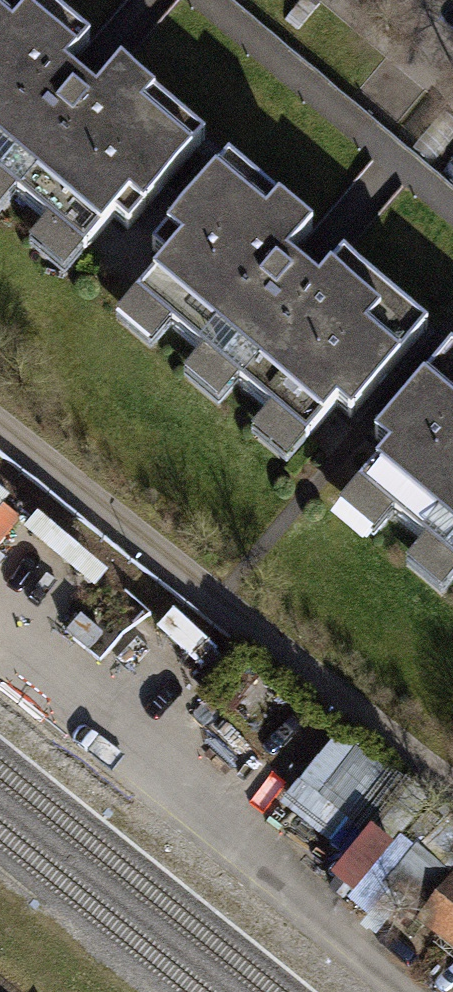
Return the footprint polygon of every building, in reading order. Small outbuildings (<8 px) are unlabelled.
[(40,0),(0,0),(0,183),(85,254),(115,219),(128,230),(206,139),(121,67),(99,93),(69,67),(90,42),(40,0)] [(310,230),(227,160),(152,249),(163,258),(131,296),(307,444),(337,408),(349,418),(426,327),(341,257),(320,282),(289,256),(310,230)] [(450,345),(373,436),(387,449),(357,484),(452,565),(452,348),(450,345)] [(67,545),(37,587),(64,607),(94,564),(67,545)] [(100,633),(195,693),(237,627),(142,567),(100,633)] [(332,863),(368,893),(413,840),(377,810),(332,863)] [(424,919),(452,943),(452,884),(424,919)]
